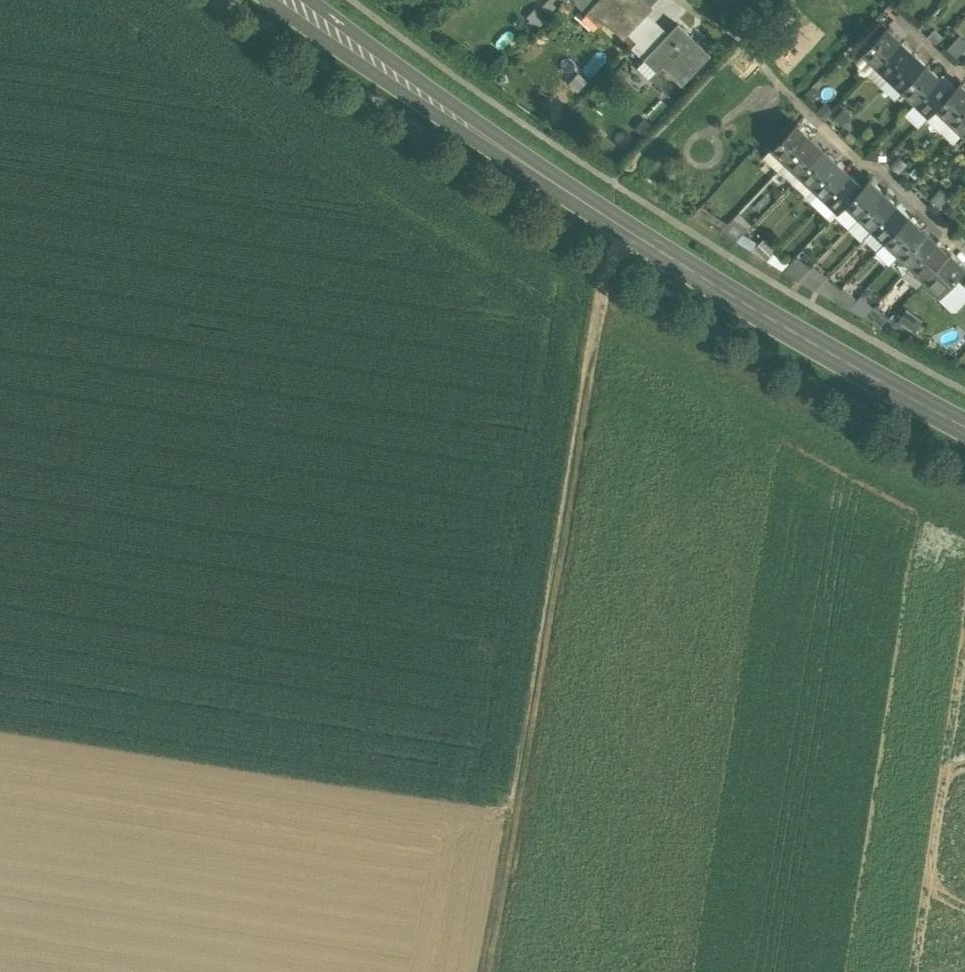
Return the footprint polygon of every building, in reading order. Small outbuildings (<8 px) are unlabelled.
[(591,7),(623,38),(628,33),(647,12),(653,7),(646,0),(598,0),(594,4),(591,7)] [(669,33),(647,12),(628,33),(650,53),(669,33)] [(711,54),(679,23),(669,33),(650,53),(649,54),(682,85),(711,54)] [(885,30),(861,56),(875,69),(899,43),(885,30)] [(912,55),(899,43),(875,69),(888,81),(912,55)] [(926,67),(912,55),(888,81),(901,93),(926,67)] [(939,79),(926,67),(901,93),(915,105),(939,79)] [(939,79),(915,105),(929,117),(936,110),(953,92),(939,79)] [(936,110),(949,122),(964,105),(964,89),(960,84),(953,92),(936,110)] [(949,122),(962,134),(964,131),(964,105),(949,122)] [(808,140),(794,127),(770,152),(784,165),(808,140)] [(808,140),(784,165),(798,177),(821,152),(808,140)] [(821,152),(798,177),(811,189),(835,164),(821,152)] [(848,176),(835,164),(811,189),(824,201),(848,176)] [(862,188),(848,176),(824,201),(838,213),(845,206),(862,188)] [(882,193),(869,181),(862,188),(845,206),(859,218),(882,193)] [(882,193),(859,218),(872,231),(896,206),(882,193)] [(896,206),(872,231),(886,242),(909,218),(896,206)] [(724,228),(737,239),(751,224),(738,212),(724,228)] [(909,218),(886,242),(899,254),(923,230),(909,218)] [(923,230),(899,254),(912,266),(936,242),(923,230)] [(936,242),(912,266),(926,280),(950,255),(936,242)] [(843,309),(853,296),(796,253),(786,267),(843,309)] [(950,255),(926,280),(942,295),(943,294),(945,295),(950,295),(954,291),(954,285),(953,284),(964,272),(964,269),(950,255)] [(881,324),(888,312),(856,295),(849,307),(881,324)] [(897,318),(913,332),(923,320),(907,306),(897,318)]
